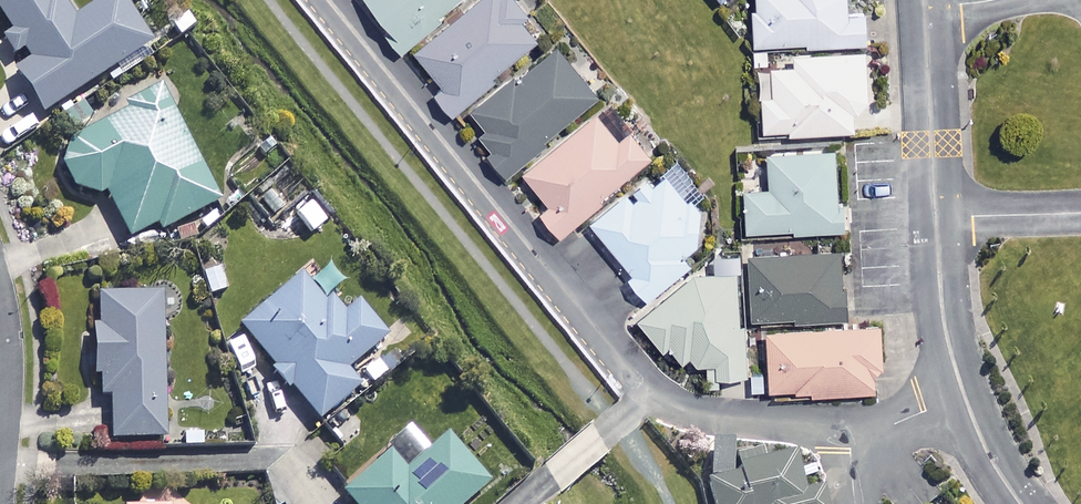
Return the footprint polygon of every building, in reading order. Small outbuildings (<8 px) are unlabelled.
[(73,0),(0,0),(0,21),(10,37),(1,43),(11,58),(22,51),(30,64),(13,74),(40,117),(155,46),(126,0),(110,0),(83,17),(73,0)] [(410,46),(461,0),(368,0),(410,46)] [(507,0),(484,0),(419,53),(447,88),(439,95),(455,114),(494,82),(491,79),(539,40),(507,0)] [(755,44),(866,45),(867,15),(847,15),(847,0),(755,0),(755,44)] [(599,101),(561,50),(474,114),(489,134),(481,140),(504,171),(599,101)] [(873,108),(870,52),(760,58),(765,136),(855,131),(854,109),(873,108)] [(123,116),(66,143),(60,160),(76,194),(107,198),(129,246),(218,204),(163,87),(119,108),(123,116)] [(92,119),(78,98),(57,111),(71,133),(92,119)] [(620,143),(596,115),(527,175),(550,202),(539,212),(561,237),(653,156),(633,132),(620,143)] [(838,197),(837,151),(771,152),(772,192),(745,193),(746,232),(844,230),(843,197),(838,197)] [(309,193),(290,170),(251,203),(270,225),(309,193)] [(703,219),(666,173),(632,200),(627,195),(593,222),(652,295),(690,265),(684,257),(706,239),(703,219)] [(846,319),(844,253),(752,256),(754,322),(846,319)] [(737,270),(699,272),(640,317),(664,347),(682,360),(709,358),(710,379),(748,377),(745,324),(740,324),(737,270)] [(337,324),(301,280),(241,329),(318,423),(359,389),(346,374),(386,340),(358,307),(337,324)] [(165,441),(160,298),(97,300),(98,332),(92,333),(94,398),(111,398),(113,442),(165,441)] [(883,393),(882,329),(764,330),(764,395),(883,393)] [(447,437),(405,474),(387,453),(341,494),(350,503),(466,503),(489,484),(447,437)] [(706,474),(712,503),(824,503),(821,491),(810,493),(802,456),(706,474)]
